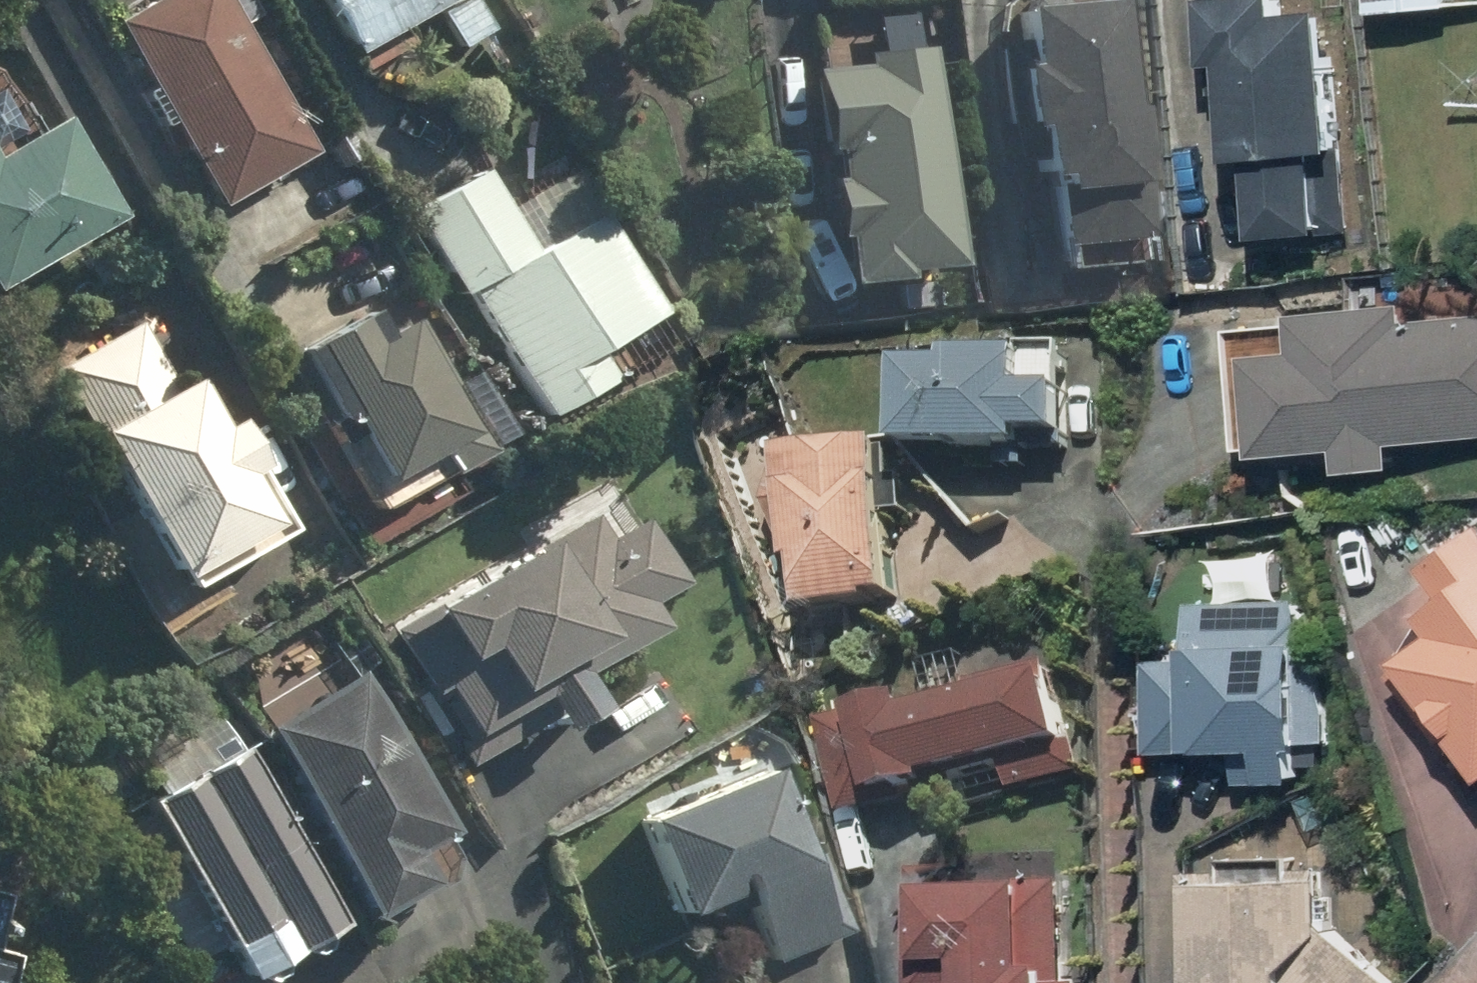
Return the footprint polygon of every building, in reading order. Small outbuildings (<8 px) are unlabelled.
[(121,18),(228,205),(318,153),(240,16),(258,6),(255,0),(153,0),(121,18)] [(355,52),(440,5),(462,45),(500,25),(486,0),(327,0),(355,52)] [(1136,103),(1124,0),(1056,0),(1021,4),(1041,176),(1056,174),(1067,273),(1136,265),(1165,262),(1147,102),(1136,103)] [(1269,156),(1277,238),(1348,231),(1340,149),(1356,147),(1343,11),(1301,15),(1300,0),(1217,0),(1224,62),(1242,60),(1252,157),(1269,156)] [(1380,15),(1465,6),(1465,0),(1378,0),(1380,15)] [(963,264),(939,44),(862,53),(863,62),(822,67),(840,232),(846,231),(851,278),(898,273),(902,302),(939,298),(936,266),(963,264)] [(121,223),(61,112),(0,144),(0,288),(121,223)] [(415,211),(464,302),(476,295),(540,415),(612,377),(677,342),(607,213),(534,252),(491,171),(415,211)] [(1273,350),(1278,449),(1353,445),(1355,468),(1413,465),(1411,438),(1476,434),(1476,318),(1416,322),(1415,302),(1317,308),(1319,348),(1273,350)] [(377,333),(366,312),(302,347),(386,503),(462,462),(452,444),(479,429),(415,312),(377,333)] [(143,318),(62,362),(186,589),(295,530),(263,470),(269,467),(241,416),(226,424),(194,365),(174,376),(143,318)] [(1086,388),(1072,388),(1073,344),(1030,343),(1030,355),(963,354),(963,362),(924,361),(921,446),(1042,448),(1042,435),(1084,437),(1086,388)] [(892,436),(796,447),(813,607),(910,596),(892,436)] [(534,533),(542,544),(396,641),(429,690),(440,682),(486,751),(553,707),(568,729),(611,700),(592,671),(668,621),(655,600),(689,578),(649,518),(626,533),(598,491),(534,533)] [(1444,562),(1472,596),(1448,615),(1461,630),(1405,676),(1455,737),(1466,728),(1476,741),(1476,536),(1444,562)] [(1157,657),(1155,747),(1249,749),(1248,783),(1321,785),(1326,601),(1199,598),(1197,658),(1157,657)] [(427,848),(461,827),(359,664),(262,725),(383,918),(446,878),(427,848)] [(1071,671),(933,706),(929,692),(830,717),(855,814),(954,789),(950,773),(1011,758),(1019,788),(1096,769),(1071,671)] [(244,740),(147,797),(253,979),(350,922),(244,740)] [(769,773),(642,820),(676,914),(740,891),(767,963),(841,936),(826,894),(815,898),(769,773)] [(1194,869),(1193,982),(1399,982),(1338,920),(1339,870),(1194,869)] [(1047,876),(927,874),(925,982),(1093,982),(1093,978),(1066,977),(1066,962),(1046,962),(1047,876)] [(12,891),(0,888),(0,943),(12,891)] [(21,953),(0,948),(0,982),(13,982),(21,953)]
